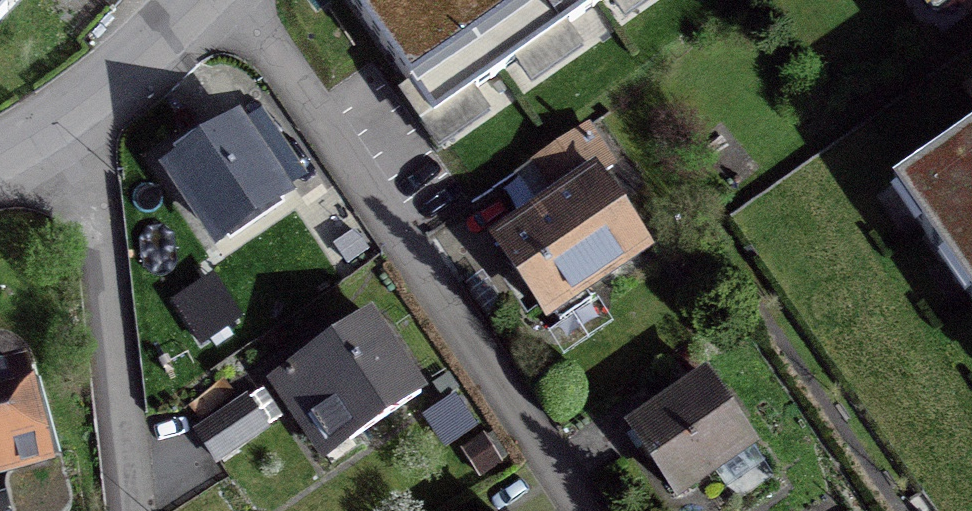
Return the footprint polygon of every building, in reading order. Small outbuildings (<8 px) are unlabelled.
[(18,0),(0,0),(0,19),(18,0)] [(434,117),(603,0),(353,0),(434,117)] [(939,11),(944,13),(953,6),(958,7),(968,0),(931,0),(939,11)] [(234,130),(170,174),(215,240),(279,196),(234,130)] [(553,206),(494,246),(542,318),(642,250),(595,180),(609,170),(583,131),(527,169),(553,206)] [(900,185),(971,282),(971,136),(900,185)] [(415,396),(365,321),(272,383),(312,443),(337,427),(347,442),(415,396)] [(42,464),(17,371),(0,376),(0,475),(42,464)] [(704,383),(629,433),(673,498),(747,447),(704,383)] [(244,403),(195,436),(213,463),(262,430),(244,403)]
